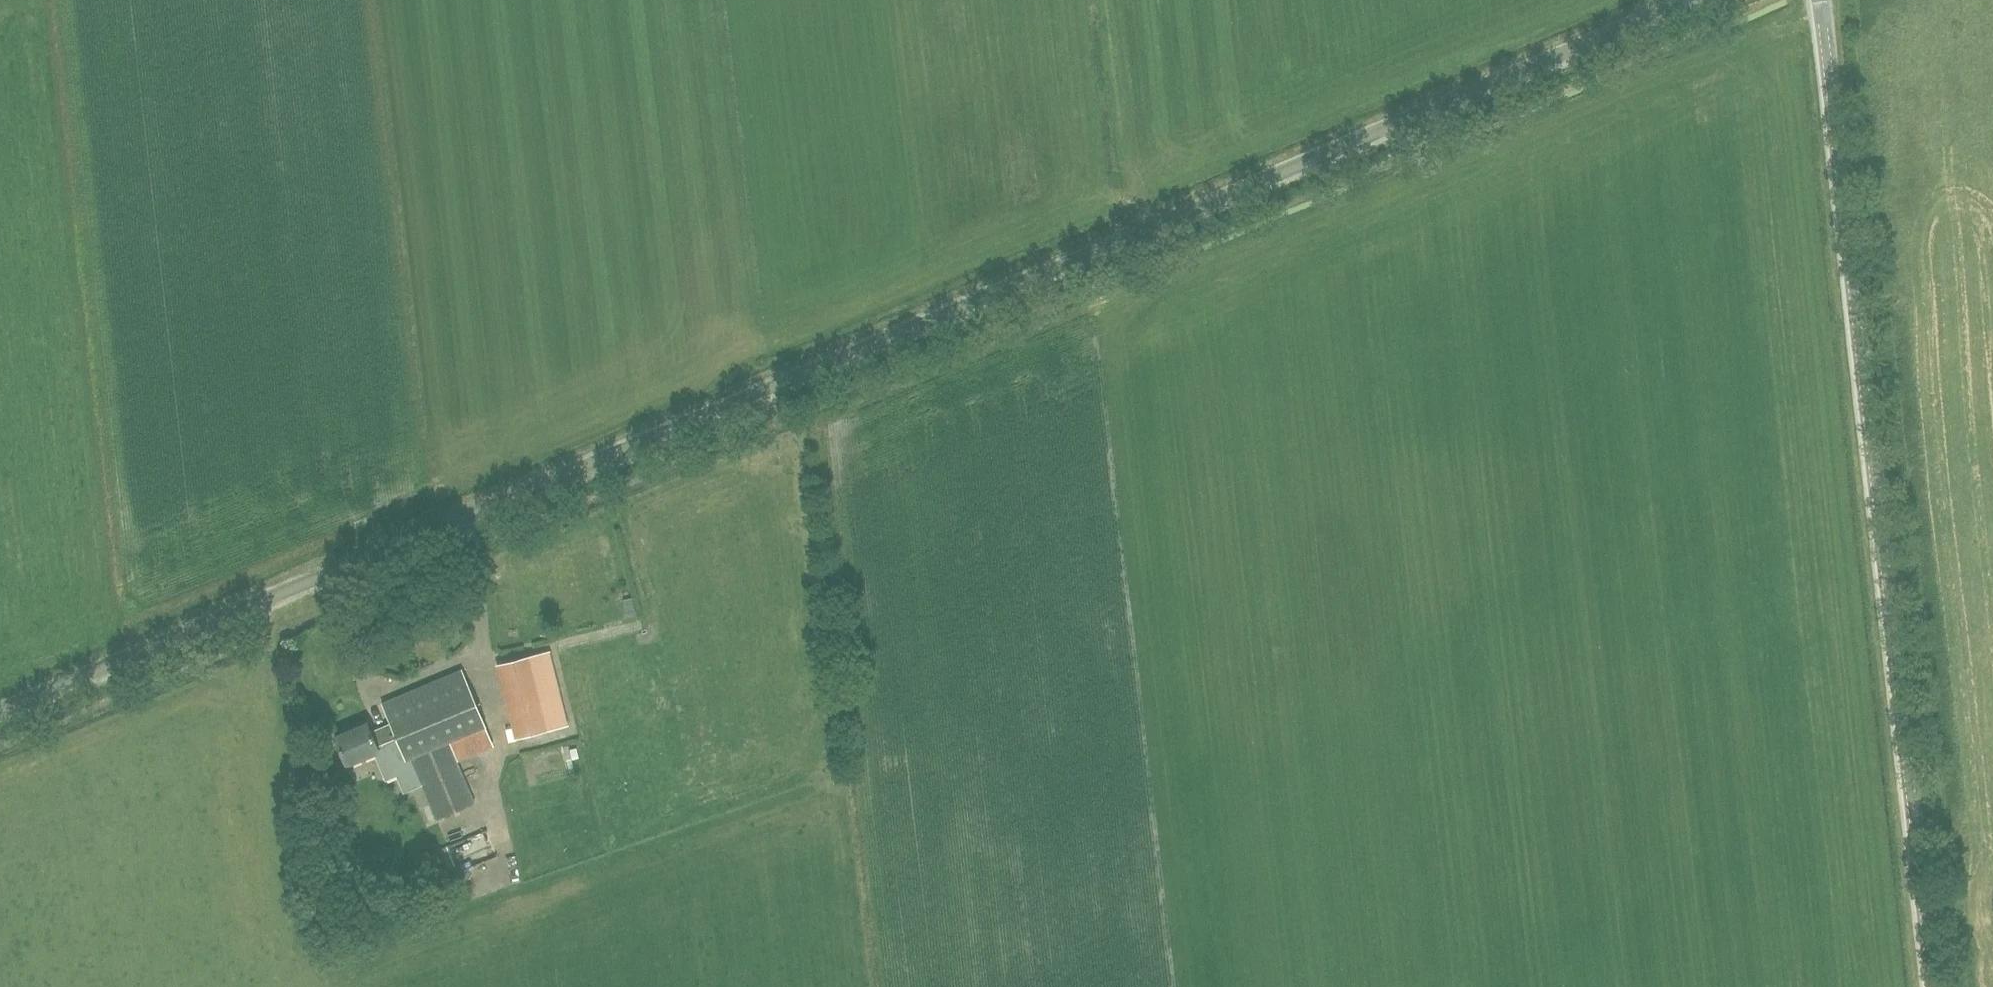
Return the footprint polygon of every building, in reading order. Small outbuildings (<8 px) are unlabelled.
[(515,740),(527,737),(567,727),(549,653),(497,666),(515,740)] [(371,731),(368,723),(335,737),(347,767),(375,755),(385,782),(396,777),(403,794),(422,786),(437,820),(475,804),(449,743),(486,728),(462,671),(383,704),(387,715),(391,723),(371,731)]
